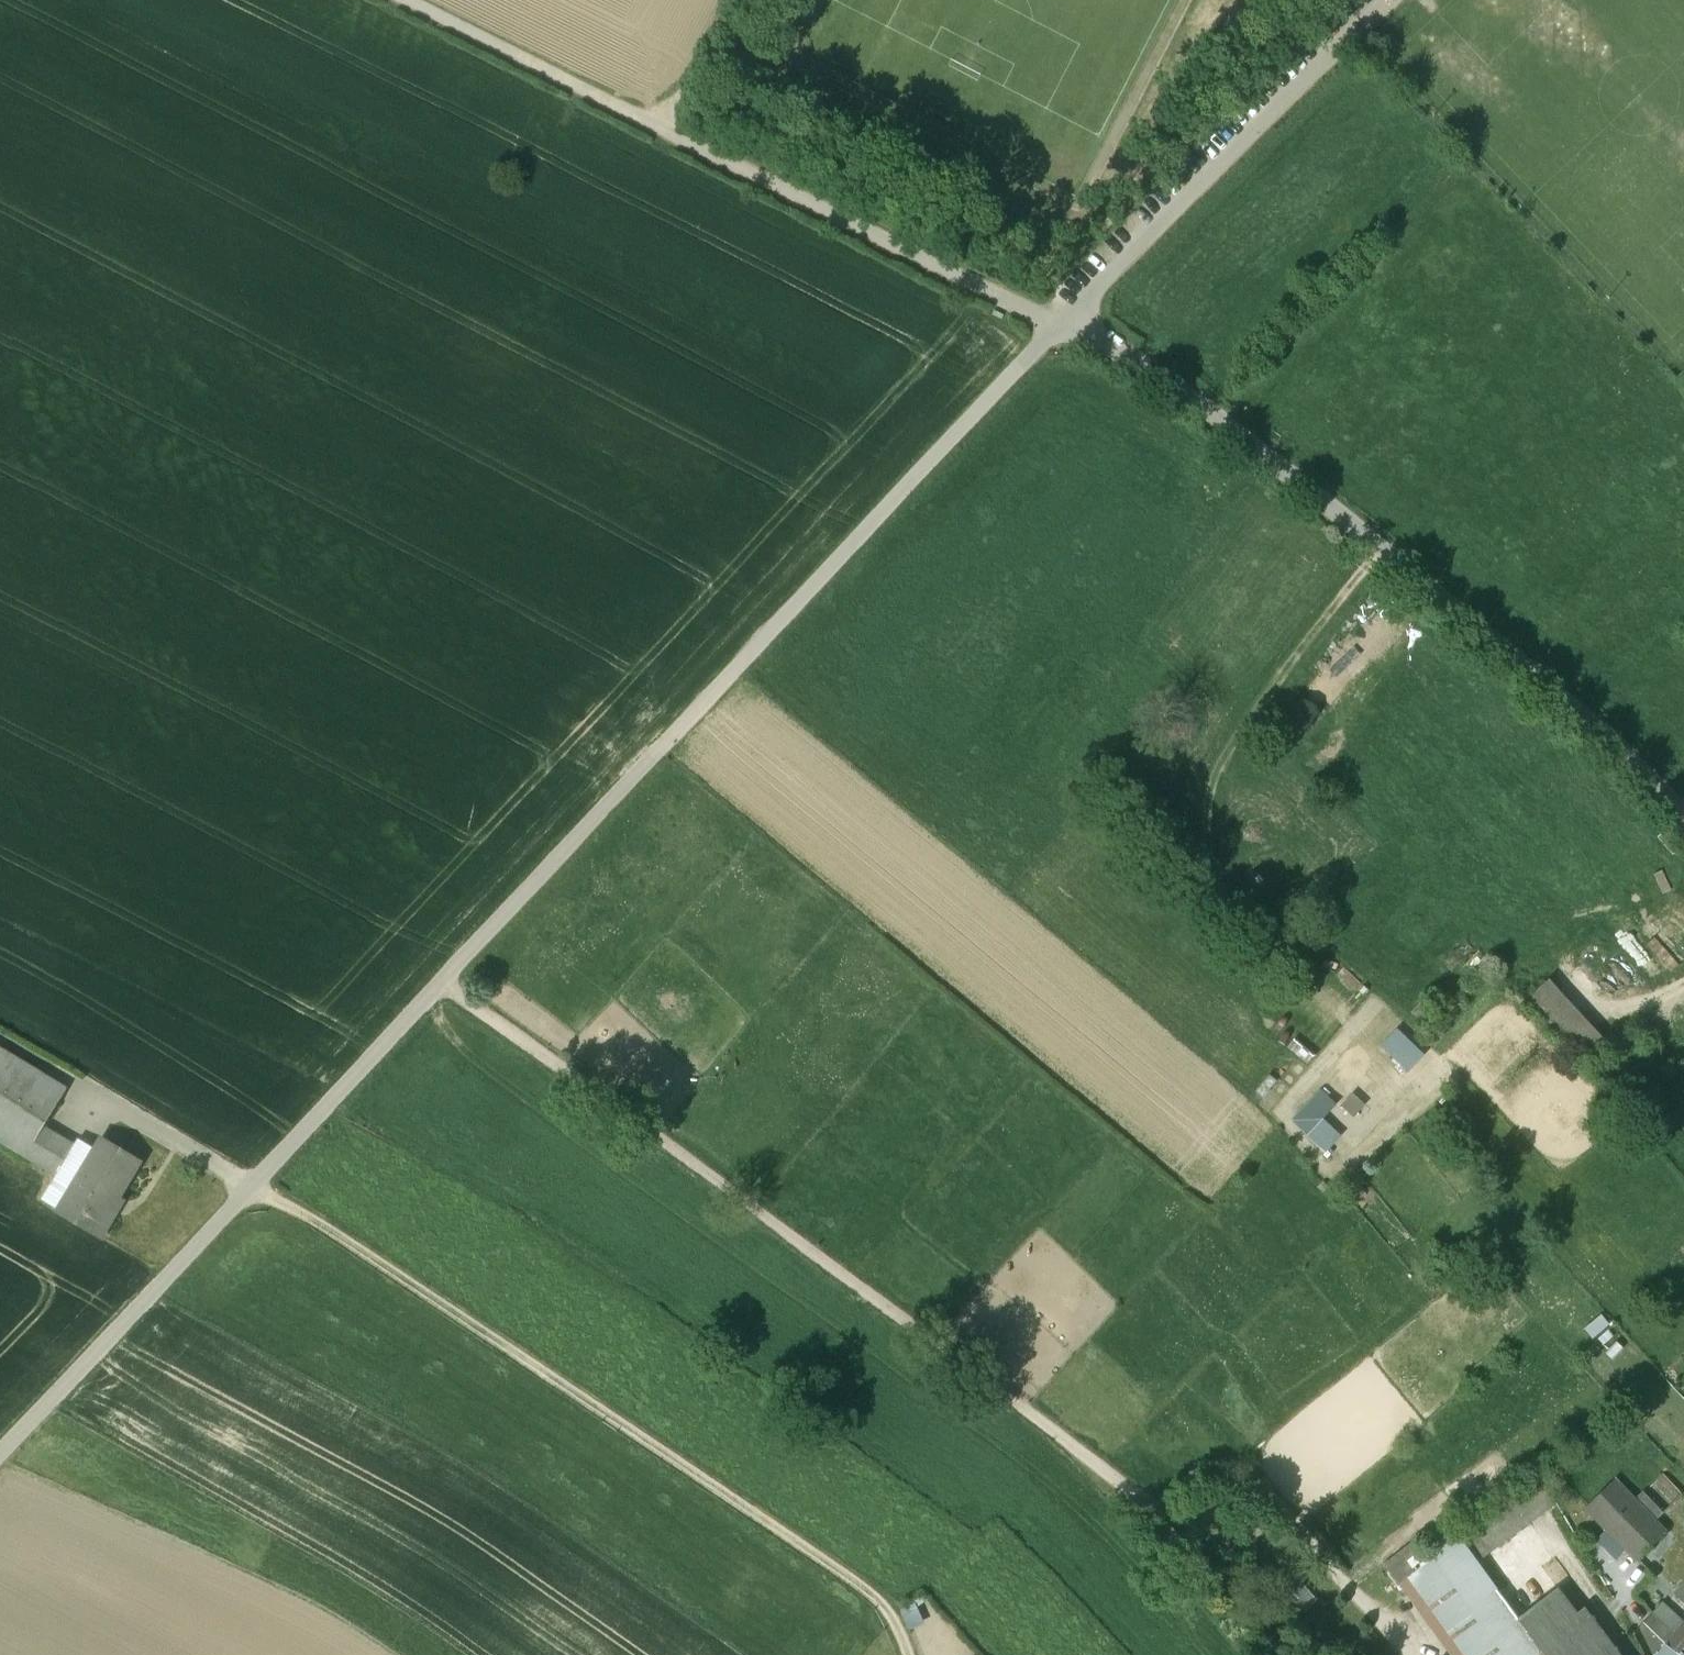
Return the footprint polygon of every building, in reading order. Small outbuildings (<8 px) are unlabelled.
[(1541,972),(1519,994),(1584,1060),(1606,1038),(1541,972)] [(1394,1026),(1378,1045),(1407,1071),(1423,1053),(1394,1026)] [(56,1175),(73,1145),(44,1127),(67,1089),(0,1049),(0,1141),(56,1175)] [(1352,1115),(1364,1102),(1350,1090),(1338,1103),(1352,1115)] [(1322,1119),(1312,1127),(1326,1144),(1336,1136),(1322,1119)] [(102,1140),(94,1153),(59,1212),(103,1238),(117,1213),(111,1209),(138,1162),(102,1140)] [(59,1212),(94,1153),(75,1142),(73,1145),(56,1175),(60,1177),(43,1202),(59,1212)] [(1635,1501),(1617,1482),(1590,1510),(1608,1528),(1606,1530),(1626,1551),(1628,1549),(1637,1558),(1664,1531),(1655,1522),(1683,1494),(1663,1473),(1635,1501)] [(1541,1476),(1460,1537),(1478,1562),(1557,1503),(1541,1476)] [(1453,1528),(1411,1559),(1421,1572),(1412,1580),(1466,1654),(1545,1654),(1529,1633),(1530,1633),(1519,1618),(1478,1562),(1460,1537),(1453,1528)] [(1626,1551),(1606,1530),(1597,1539),(1616,1560),(1626,1551)] [(1678,1589),(1675,1592),(1683,1600),(1683,1583),(1678,1589)] [(1558,1588),(1519,1618),(1530,1633),(1546,1654),(1620,1654),(1585,1608),(1577,1614),(1558,1588)] [(1673,1637),(1650,1617),(1644,1623),(1666,1645),(1673,1637)] [(1666,1645),(1680,1654),(1683,1654),(1683,1623),(1673,1637),(1666,1645)] [(1666,1645),(1658,1654),(1680,1654),(1666,1645)]
